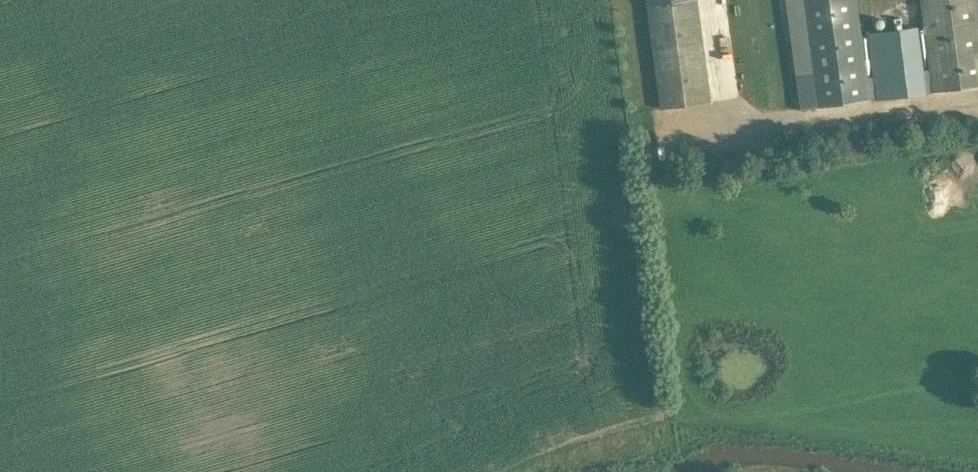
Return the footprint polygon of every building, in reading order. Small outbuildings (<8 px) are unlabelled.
[(662,108),(711,102),(698,0),(647,0),(662,108)] [(803,110),(977,86),(977,0),(920,0),(930,69),(924,70),(919,27),(868,34),(870,47),(862,48),(855,0),(789,0),(803,110)]
